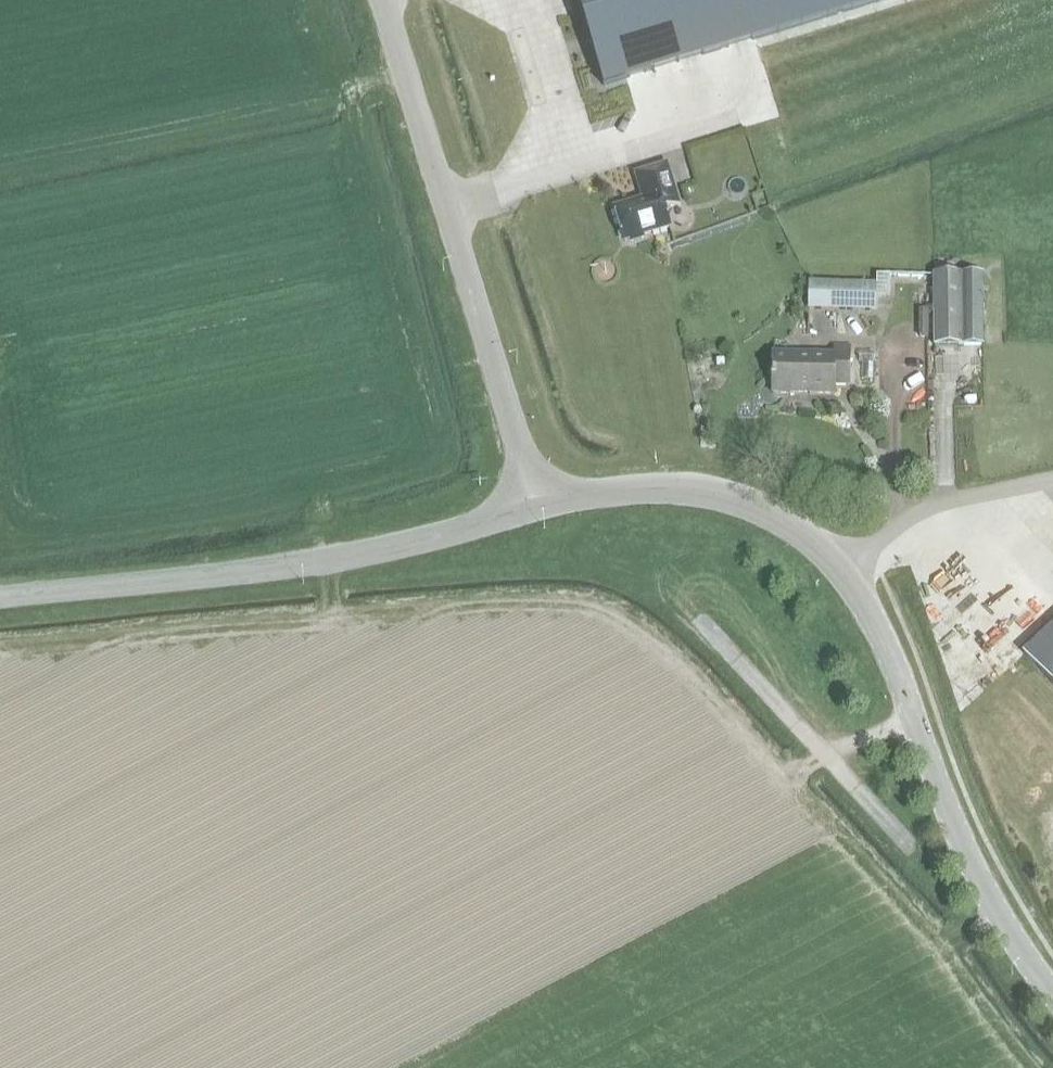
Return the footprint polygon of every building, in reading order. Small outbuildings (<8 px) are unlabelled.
[(603,86),(605,86),(605,85),(882,0),(577,0),(603,86)] [(998,70),(1017,60),(1011,49),(992,60),(998,70)] [(635,174),(642,199),(613,208),(624,241),(627,240),(631,242),(641,239),(643,235),(669,227),(663,209),(678,204),(666,165),(635,174)] [(890,272),(889,282),(926,285),(926,275),(890,272)] [(933,275),(933,346),(981,345),(980,274),(933,275)] [(875,284),(808,283),(807,308),(875,310),(875,307),(885,308),(886,275),(875,275),(875,284)] [(771,393),(833,395),(833,386),(848,386),(849,346),(833,346),(833,354),(772,353),(771,393)] [(1052,686),(1052,626),(1023,654),(1052,686)]
